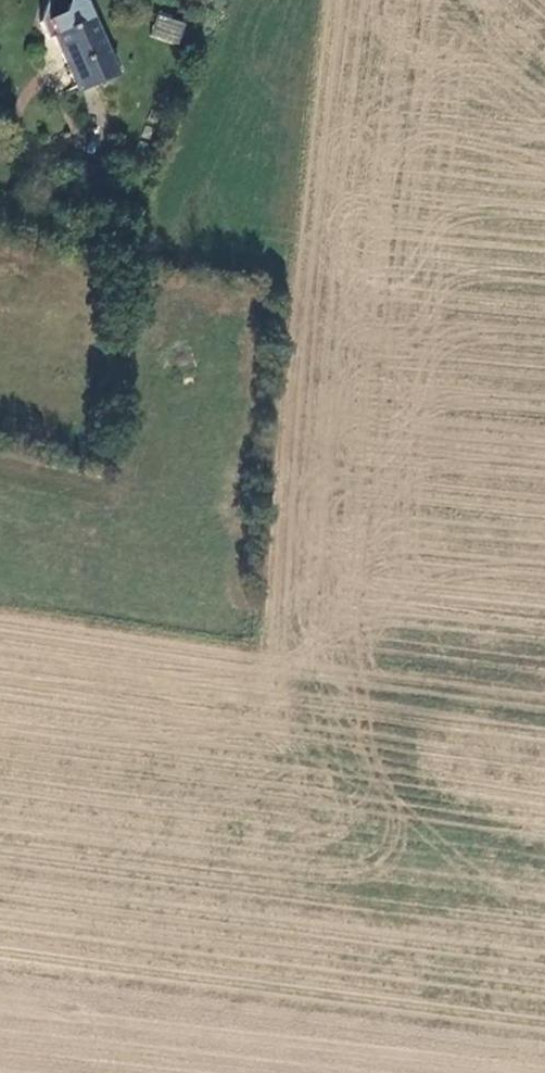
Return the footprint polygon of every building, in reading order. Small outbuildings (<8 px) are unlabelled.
[(49,29),(56,46),(63,43),(85,99),(123,84),(94,11),(66,0),(60,0),(49,29)] [(150,36),(179,45),(186,23),(157,14),(150,36)]
